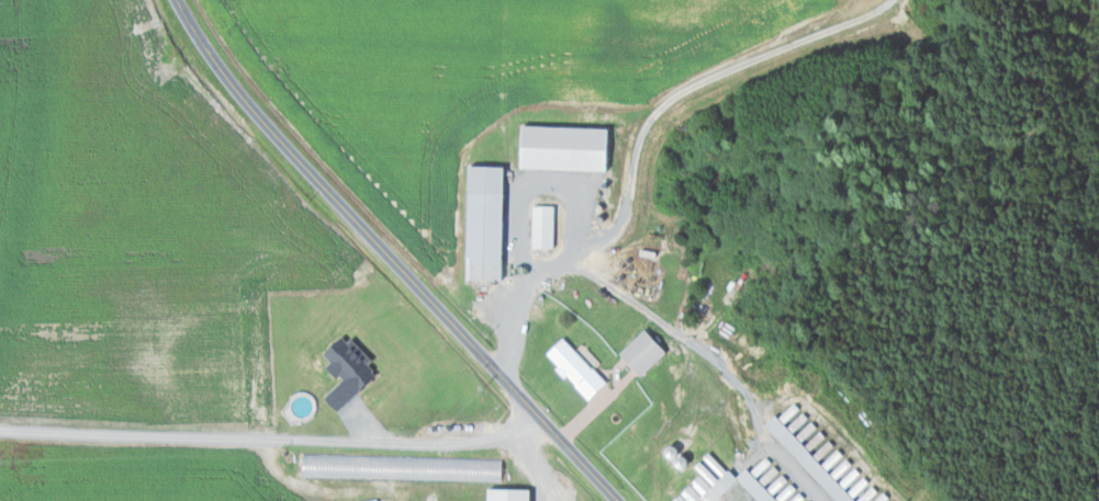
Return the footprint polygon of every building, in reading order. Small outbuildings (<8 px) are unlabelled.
[(608,127),(519,124),(518,166),(606,169),(608,127)] [(499,280),(502,165),(466,164),(464,279),(499,280)] [(639,375),(664,350),(643,328),(617,353),(639,375)] [(335,410),(374,372),(366,363),(369,360),(341,332),(321,352),(329,360),(323,366),(337,380),(321,396),(335,410)] [(543,354),(587,399),(606,381),(561,336),(543,354)] [(836,500),(854,500),(842,489),(859,473),(852,466),(835,448),(835,447),(801,410),(792,401),(766,426),(836,500)] [(670,500),(713,500),(736,480),(708,451),(692,465),(700,473),(670,500)] [(461,479),(461,478),(500,479),(501,458),(435,457),(435,479),(461,479)] [(745,467),(735,476),(758,500),(776,500),(745,467)]
